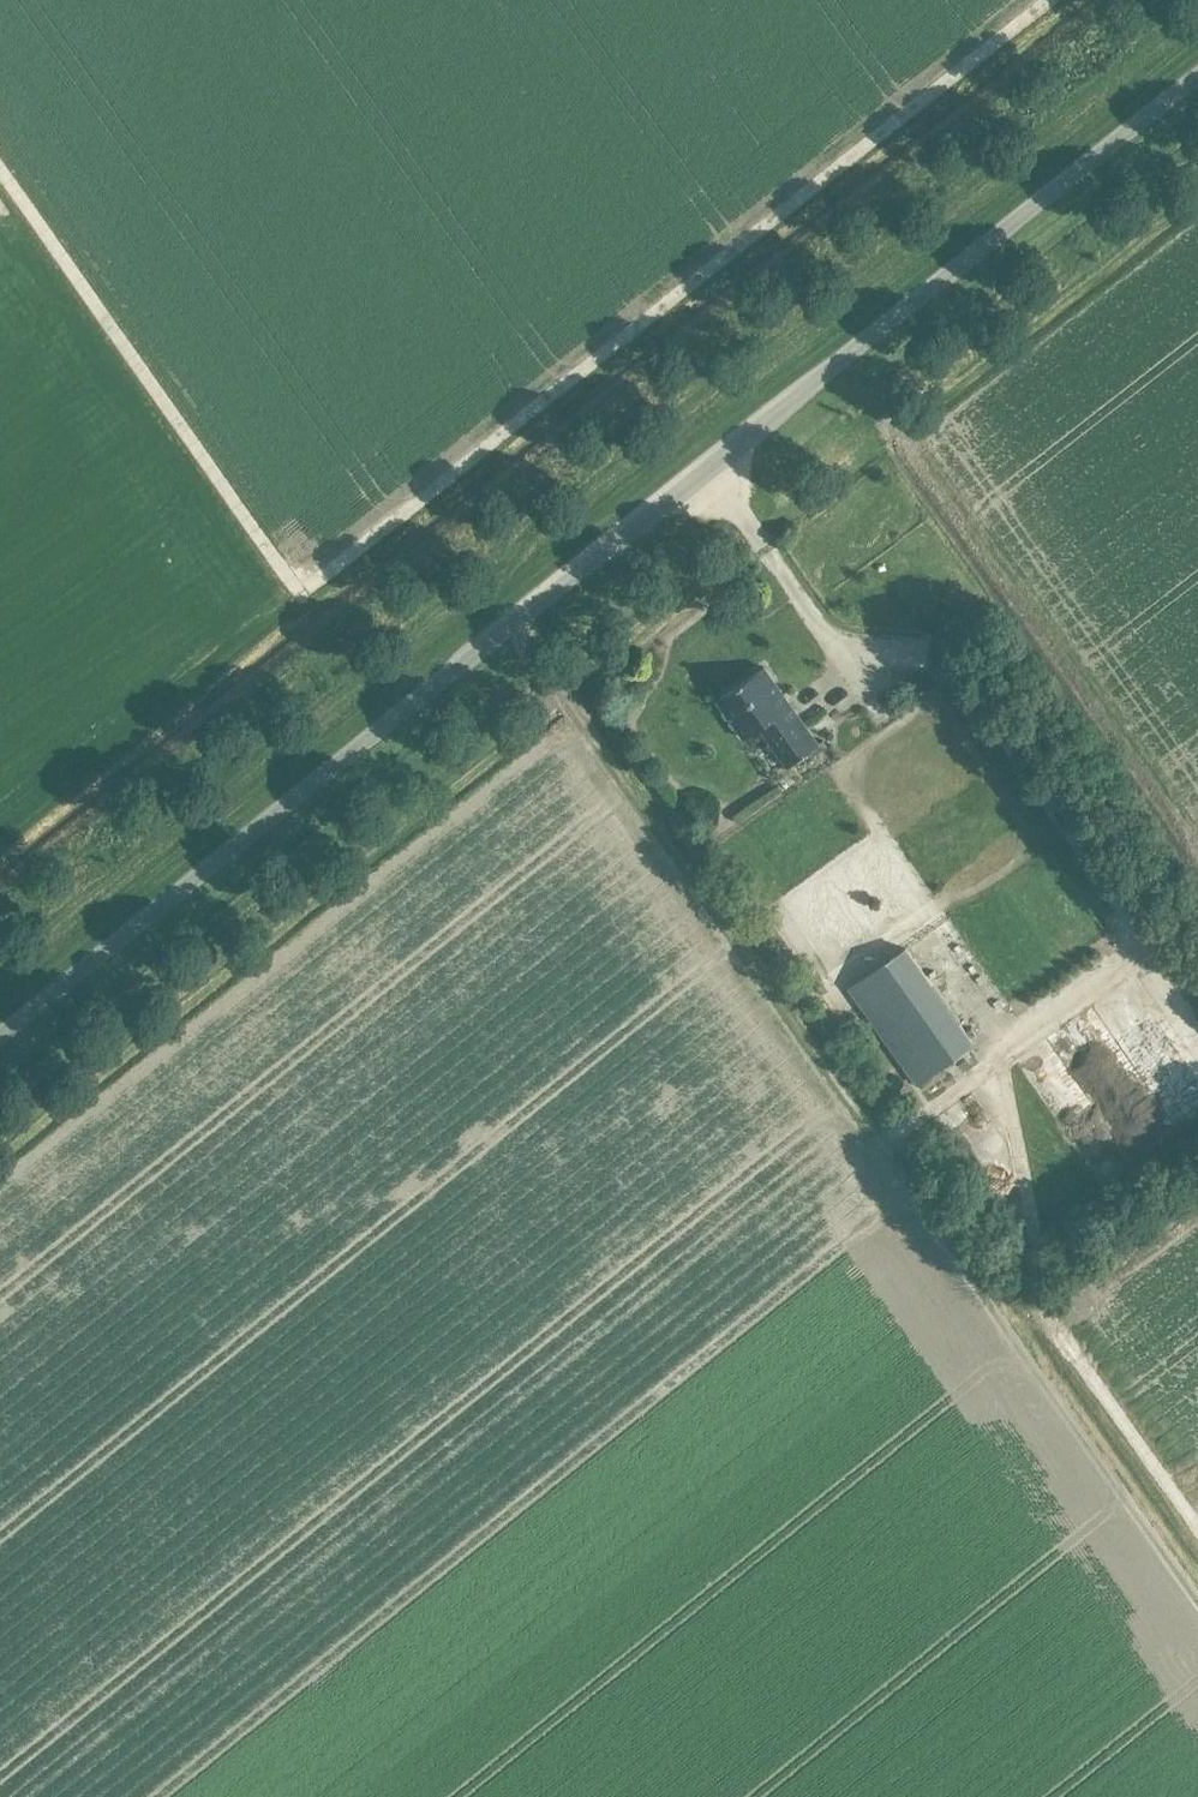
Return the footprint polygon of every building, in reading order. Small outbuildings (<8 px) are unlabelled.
[(813,756),(828,746),(823,740),(817,745),(786,701),(788,700),(764,667),(717,700),(745,738),(765,724),(775,738),(770,742),(788,766),(810,751),(813,756)] [(906,949),(850,989),(917,1083),(974,1043),(906,949)] [(1039,1079),(1053,1067),(1036,1048),(1016,1065),(1042,1096),(1049,1090),(1039,1079)] [(1129,1103),(1106,1116),(1129,1157),(1152,1145),(1129,1103)]
